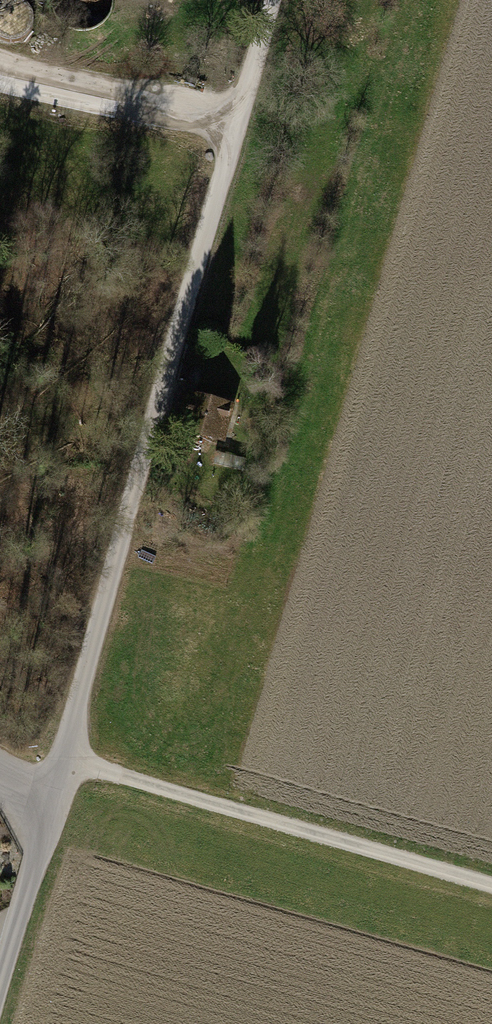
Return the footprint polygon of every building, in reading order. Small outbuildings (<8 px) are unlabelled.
[(34,14),(30,7),(25,2),(20,0),(5,0),(3,1),(0,3),(0,38),(4,40),(10,42),(17,42),(24,39),(29,35),(33,29),(34,22),(34,14)] [(225,443),(234,407),(187,394),(183,410),(177,431),(225,443)]
